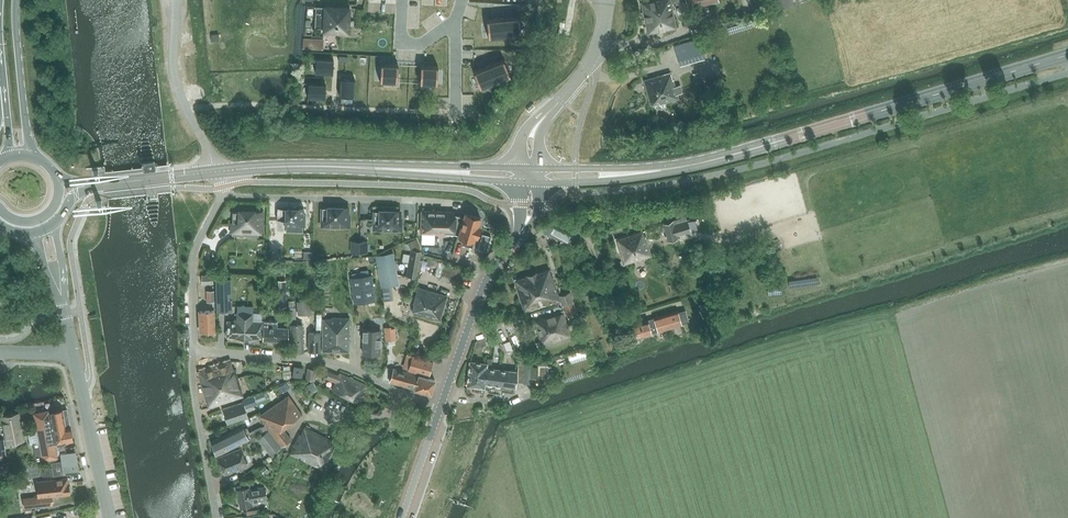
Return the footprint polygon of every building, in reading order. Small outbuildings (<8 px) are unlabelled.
[(676,28),(670,0),(652,0),(641,2),(648,34),(676,28)] [(718,1),(718,0),(686,0),(688,8),(718,1)] [(778,9),(800,2),(799,0),(775,0),(778,9)] [(348,33),(349,8),(325,7),(324,32),(348,33)] [(519,16),(503,18),(505,36),(521,34),(519,16)] [(503,18),(486,20),(488,38),(505,36),(503,18)] [(321,37),(303,36),(302,47),(320,48),(321,37)] [(705,59),(701,45),(696,47),(695,43),(688,45),(687,43),(674,47),(680,66),(705,59)] [(190,83),(199,81),(197,70),(196,71),(192,55),(185,56),(190,83)] [(316,58),(316,73),(333,74),(333,59),(316,58)] [(504,59),(488,65),(495,82),(510,76),(504,59)] [(381,63),(380,81),(397,82),(398,64),(381,63)] [(421,65),(420,83),(437,84),(438,66),(421,65)] [(488,65),(473,72),(480,88),(495,82),(488,65)] [(673,73),(670,74),(670,73),(644,80),(651,106),(678,98),(677,94),(682,93),(680,87),(675,88),(673,80),(675,79),(673,73)] [(340,79),(339,96),(354,97),(355,80),(340,79)] [(308,83),(308,98),(325,99),(326,84),(308,83)] [(284,220),(284,226),(303,227),(304,207),(285,207),(285,208),(277,208),(277,220),(284,220)] [(348,207),(329,207),(329,208),(321,207),(321,220),(328,220),(328,226),(347,227),(348,207)] [(396,209),(378,209),(378,210),(372,210),(372,231),(401,231),(403,231),(403,217),(402,217),(402,210),(396,210),(396,209)] [(457,234),(463,217),(455,214),(455,211),(421,210),(420,234),(444,234),(444,233),(454,234),(457,234)] [(233,211),(232,229),(259,230),(259,211),(240,211),(233,211)] [(464,212),(463,217),(457,234),(457,236),(474,241),(475,237),(477,238),(481,225),(479,224),(481,217),(464,212)] [(674,225),(673,221),(663,224),(668,241),(678,238),(676,232),(689,228),(687,221),(674,225)] [(624,264),(651,256),(646,237),(644,238),(642,231),(616,239),(624,264)] [(482,234),(478,249),(486,252),(491,237),(482,234)] [(411,250),(409,263),(419,265),(421,252),(420,251),(420,248),(416,247),(415,250),(411,250)] [(391,285),(398,283),(397,277),(392,253),(376,256),(375,257),(381,287),(391,285)] [(416,277),(419,265),(409,263),(407,276),(416,277)] [(551,277),(548,269),(515,279),(525,311),(560,300),(561,304),(564,303),(568,317),(577,314),(569,292),(559,296),(552,277),(551,277)] [(202,285),(214,284),(213,275),(201,275),(202,285)] [(351,278),(354,302),(375,300),(372,275),(351,278)] [(217,312),(232,311),(231,278),(215,279),(217,312)] [(278,308),(287,307),(286,284),(278,284),(278,308)] [(391,285),(381,287),(384,301),(394,300),(391,285)] [(448,295),(418,287),(413,305),(414,305),(412,313),(440,321),(448,295)] [(296,321),(295,307),(294,300),(288,301),(290,325),(292,351),(304,352),(302,324),(296,324),(296,321)] [(298,315),(312,314),(311,300),(297,301),(298,315)] [(701,313),(710,311),(708,303),(699,305),(701,313)] [(261,338),(262,328),(262,322),(253,322),(253,306),(237,306),(237,321),(227,321),(226,336),(236,337),(252,338),(261,338)] [(200,332),(215,331),(214,310),(199,311),(200,332)] [(685,310),(678,312),(677,310),(654,318),(630,325),(634,339),(658,331),(658,332),(682,325),(681,324),(689,321),(685,310)] [(543,346),(571,338),(563,313),(556,315),(556,314),(535,321),(543,346)] [(349,351),(349,318),(331,318),(331,319),(323,319),(323,351),(349,351)] [(262,320),(262,322),(262,328),(264,328),(264,340),(287,341),(288,328),(277,328),(278,321),(262,320)] [(396,340),(394,328),(391,328),(390,326),(384,327),(385,341),(388,340),(396,340)] [(380,354),(381,330),(363,330),(362,340),(364,340),(363,354),(380,354)] [(320,351),(320,333),(309,332),(308,351),(320,351)] [(484,339),(476,341),(474,349),(487,345),(484,339)] [(510,341),(504,343),(507,351),(514,350),(510,341)] [(420,376),(414,374),(394,368),(390,382),(410,388),(430,394),(431,394),(435,380),(428,378),(433,363),(433,362),(414,356),(406,353),(403,363),(412,366),(410,371),(421,374),(420,376)] [(491,368),(492,358),(488,358),(487,363),(470,362),(467,386),(474,387),(473,392),(480,393),(480,387),(484,388),(485,383),(489,384),(488,392),(502,394),(502,390),(514,392),(516,371),(491,368)] [(208,407),(243,395),(235,369),(233,370),(231,361),(198,371),(208,407)] [(302,377),(303,367),(294,366),(293,376),(302,377)] [(546,366),(518,366),(517,383),(545,384),(546,366)] [(316,380),(317,369),(307,368),(306,379),(316,380)] [(340,373),(339,375),(327,370),(324,377),(336,383),(332,390),(360,402),(367,385),(340,373)] [(280,394),(289,389),(285,383),(276,388),(280,394)] [(258,401),(265,398),(262,393),(255,396),(258,401)] [(247,401),(243,402),(223,409),(228,424),(248,417),(245,408),(256,404),(253,396),(246,398),(247,401)] [(302,414),(289,396),(268,410),(274,418),(280,414),(287,424),(302,414)] [(34,414),(39,441),(33,442),(36,462),(57,457),(56,452),(65,451),(64,443),(72,441),(66,409),(49,413),(49,411),(34,414)] [(260,416),(273,434),(282,446),(291,440),(283,427),(287,424),(280,414),(274,418),(268,410),(260,416)] [(2,417),(7,443),(24,439),(18,413),(2,417)] [(217,456),(256,436),(264,432),(261,427),(254,431),(249,434),(246,429),(245,430),(243,426),(212,441),(217,456)] [(323,469),(336,443),(305,427),(301,435),(300,434),(291,453),(323,469)] [(270,455),(281,447),(269,430),(257,439),(270,455)] [(248,465),(241,448),(218,457),(224,474),(248,465)] [(41,469),(42,477),(77,471),(74,452),(61,454),(62,460),(60,462),(52,463),(53,467),(41,469)] [(254,488),(252,476),(240,478),(242,485),(244,485),(245,487),(236,489),(240,509),(253,507),(252,503),(268,500),(265,486),(254,488)] [(69,493),(71,490),(71,487),(68,485),(68,483),(67,484),(66,479),(58,480),(58,479),(36,482),(37,491),(44,490),(45,497),(24,499),(25,508),(52,505),(51,496),(69,494),(69,493)]
